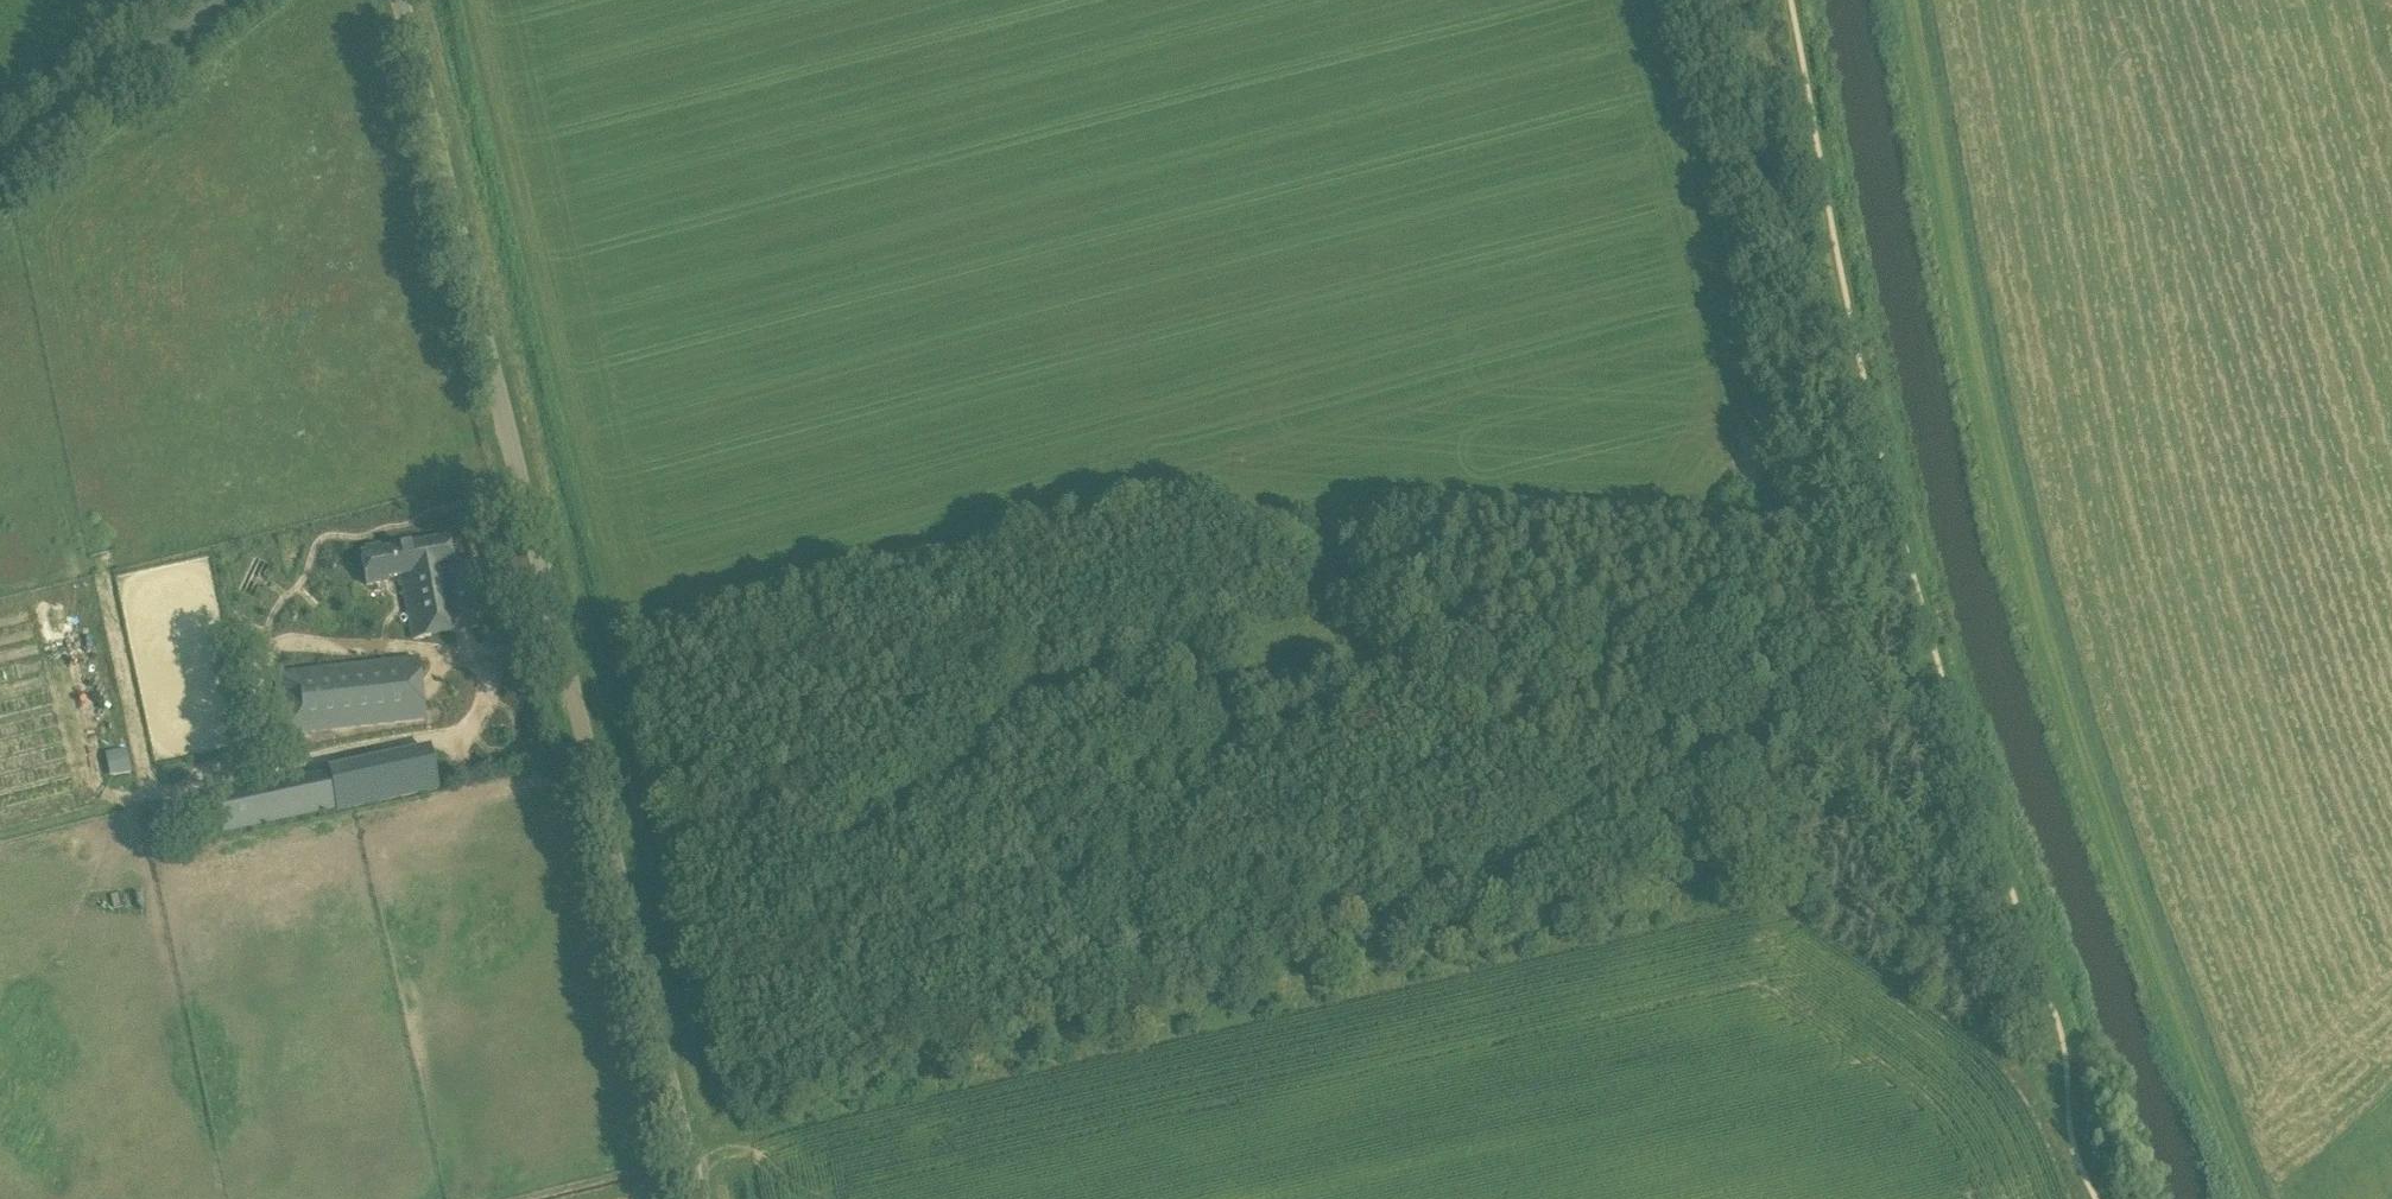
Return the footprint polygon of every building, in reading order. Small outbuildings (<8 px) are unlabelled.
[(386,578),(390,577),(399,575),(411,638),(486,624),(475,564),(450,569),(444,539),(361,554),(367,585),(387,581),(386,578)] [(427,724),(420,659),(274,675),(281,741),(427,724)] [(214,681),(188,687),(191,699),(217,693),(214,681)] [(246,804),(211,811),(217,840),(252,833),(246,804)]
